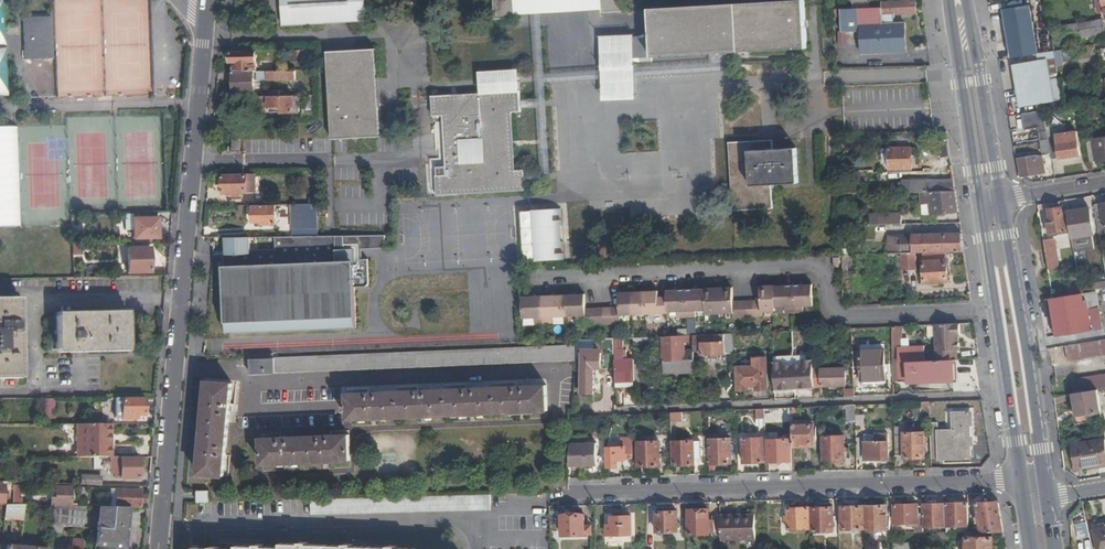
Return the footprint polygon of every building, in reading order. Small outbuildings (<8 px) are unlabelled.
[(355,21),(363,20),(362,0),(280,0),(282,26),(328,23),(355,21)] [(514,15),(514,8),(599,3),(600,10),(600,13),(620,13),(619,0),(492,0),(493,18),(515,18),(514,15)] [(650,10),(651,38),(651,57),(711,53),(722,52),(808,47),(805,0),(650,10)] [(1104,0),(1096,0),(1098,10),(1104,9),(1104,8),(1104,0)] [(882,2),(882,6),(882,23),(860,25),(860,31),(861,52),(906,50),(905,22),(895,23),(894,13),(916,12),(916,1),(882,2)] [(514,8),(514,15),(531,14),(539,13),(600,10),(599,3),(514,8)] [(1005,9),(1008,29),(1033,24),(1030,4),(1005,9)] [(882,23),(882,6),(841,8),(842,31),(860,31),(860,25),(882,23)] [(539,13),(531,14),(537,98),(537,108),(542,170),(523,171),(524,181),(551,179),(544,82),(543,73),(539,13)] [(26,50),(54,49),(53,17),(25,17),(26,50)] [(1103,19),(1059,26),(1060,35),(1061,40),(1104,33),(1103,19)] [(330,51),(358,50),(355,21),(328,23),(330,51)] [(1033,24),(1008,29),(1012,57),(1038,53),(1033,24)] [(1059,26),(1051,27),(1052,36),(1060,35),(1059,26)] [(600,38),(601,69),(602,78),(603,99),(637,97),(635,76),(635,67),(635,63),(624,60),(623,40),(634,39),(634,36),(600,38)] [(651,38),(634,39),(623,40),(624,60),(635,63),(652,61),(651,57),(651,38)] [(54,59),(54,49),(26,50),(26,60),(54,59)] [(306,50),(291,50),(292,61),(306,61),(306,50)] [(374,50),(358,50),(330,51),(327,51),(332,139),(379,136),(374,50)] [(255,51),(231,52),(231,63),(233,63),(234,72),(253,72),(256,71),(256,59),(255,51)] [(635,67),(635,76),(724,70),(722,52),(711,53),(712,62),(635,67)] [(1053,101),(1047,59),(1014,64),(1020,106),(1053,101)] [(601,69),(543,73),(544,82),(602,78),(601,69)] [(294,80),(294,70),(265,71),(265,80),(294,80)] [(253,72),(253,80),(265,80),(265,71),(256,71),(253,72)] [(234,72),(233,72),(232,93),(253,93),(253,80),(253,72),(234,72)] [(479,95),(519,93),(518,74),(478,76),(479,95)] [(519,108),(519,98),(519,93),(479,95),(451,96),(450,94),(431,95),(432,116),(441,116),(445,175),(435,176),(436,196),(524,190),(524,181),(523,171),(523,169),(513,169),(510,114),(519,113),(519,108)] [(268,96),(253,97),(254,106),(270,106),(279,106),(279,112),(291,112),(291,96),(289,96),(278,96),(268,96)] [(305,109),(314,110),(313,96),(304,96),(305,109)] [(537,108),(537,98),(519,98),(519,108),(537,108)] [(1081,104),(1073,105),(1074,113),(1082,112),(1081,104)] [(1044,109),(1023,113),(1024,126),(1039,124),(1041,140),(1049,139),(1047,127),(1044,109)] [(1049,139),(1051,154),(1052,159),(1080,154),(1077,131),(1059,133),(1058,125),(1047,127),(1049,139)] [(0,128),(0,228),(20,227),(17,128),(0,128)] [(947,131),(939,131),(934,131),(935,143),(938,142),(948,140),(947,131)] [(906,147),(906,136),(889,137),(889,147),(883,148),(883,162),(889,162),(890,169),(912,168),(912,147),(906,147)] [(1086,140),(1090,163),(1104,160),(1104,137),(1086,140)] [(242,151),(242,138),(233,138),(233,151),(242,151)] [(1049,139),(1041,140),(1043,154),(1051,154),(1049,139)] [(772,208),(771,185),(799,183),(796,148),(774,149),(773,140),(730,143),(734,211),(772,208)] [(950,155),(948,140),(938,142),(940,157),(950,155)] [(1019,159),(1021,175),(1022,176),(1023,176),(1044,172),(1043,158),(1041,157),(1037,157),(1036,156),(1019,159)] [(829,168),(830,181),(838,180),(837,167),(829,168)] [(255,192),(255,174),(223,174),(224,193),(233,193),(233,196),(241,196),(241,193),(255,192)] [(955,191),(953,179),(911,180),(912,192),(919,192),(955,191)] [(931,213),(958,211),(955,191),(919,192),(919,203),(921,203),(931,203),(931,213)] [(921,214),(931,213),(931,203),(921,203),(921,214)] [(1094,204),(1098,227),(1104,227),(1104,226),(1104,203),(1094,204)] [(292,205),(293,236),(319,235),(318,204),(292,205)] [(275,205),(253,206),(251,208),(251,214),(253,216),(253,222),(262,221),(263,224),(276,224),(275,205)] [(520,210),(523,261),(562,258),(560,240),(554,241),(552,225),(559,225),(558,207),(520,210)] [(1067,220),(1063,220),(1061,208),(1049,210),(1051,222),(1048,222),(1049,234),(1069,231),(1067,220)] [(1089,208),(1067,212),(1071,237),(1093,233),(1089,208)] [(157,219),(156,213),(134,213),(134,230),(135,239),(158,238),(158,218),(157,219)] [(870,215),(870,226),(901,225),(901,213),(870,215)] [(915,252),(964,251),(961,231),(946,231),(946,233),(914,234),(915,252)] [(890,234),(890,252),(915,252),(914,234),(890,234)] [(1055,240),(1044,241),(1045,252),(1047,258),(1048,268),(1059,266),(1055,240)] [(73,245),(72,256),(82,256),(83,245),(73,245)] [(150,273),(149,249),(127,249),(128,273),(150,273)] [(923,253),(923,261),(947,259),(946,252),(923,253)] [(901,255),(902,268),(916,268),(915,254),(901,255)] [(947,259),(923,261),(924,282),(947,281),(947,259)] [(1094,283),(1095,290),(1096,289),(1104,288),(1104,281),(1094,283)] [(793,285),(774,286),(775,308),(785,308),(785,313),(794,313),(793,285)] [(812,285),(793,285),(794,313),(805,313),(804,307),(813,306),(812,285)] [(761,301),(752,302),(752,318),(762,318),(762,312),(775,311),(775,308),(774,286),(760,287),(761,301)] [(733,288),(719,289),(720,313),(733,313),(734,319),(742,319),(742,302),(733,302),(733,288)] [(706,290),(706,311),(706,314),(720,313),(719,289),(706,290)] [(1095,290),(1081,292),(1079,292),(1081,311),(1100,308),(1096,289),(1095,290)] [(687,291),(688,318),(696,318),(696,311),(706,311),(706,290),(687,291)] [(668,297),(668,312),(678,313),(678,319),(688,318),(687,291),(668,291),(668,297)] [(633,293),(634,315),(646,315),(646,292),(633,293)] [(646,292),(646,315),(668,314),(668,312),(668,297),(659,297),(659,292),(646,292)] [(1081,311),(1079,292),(1053,297),(1050,297),(1053,315),(1055,331),(1084,327),(1081,311)] [(621,307),(621,316),(634,315),(633,293),(620,293),(621,307)] [(566,296),(567,316),(579,316),(579,322),(588,322),(587,309),(586,295),(566,296)] [(524,297),(525,318),(538,317),(538,323),(546,323),(545,296),(527,297),(524,297)] [(545,296),(546,323),(556,323),(556,317),(567,316),(566,296),(545,296)] [(1050,297),(1043,298),(1046,316),(1053,315),(1050,297)] [(17,299),(0,299),(0,377),(18,376),(17,299)] [(742,302),(742,319),(748,318),(752,318),(752,302),(742,302)] [(613,308),(613,324),(622,324),(621,316),(621,307),(613,308)] [(597,325),(605,325),(604,308),(596,309),(597,325)] [(604,308),(605,325),(613,324),(613,308),(604,308)] [(587,309),(588,322),(588,325),(597,325),(596,309),(587,309)] [(128,347),(128,314),(57,316),(57,349),(128,347)] [(697,331),(696,318),(689,319),(690,332),(697,331)] [(957,323),(936,324),(938,349),(934,350),(935,360),(952,359),(959,359),(958,350),(961,350),(960,335),(962,335),(961,326),(958,326),(957,323)] [(900,326),(891,326),(892,349),(898,348),(899,362),(926,360),(925,347),(902,348),(900,326)] [(703,354),(734,353),(733,333),(722,333),(714,334),(715,342),(702,343),(703,354)] [(664,372),(694,370),(693,347),(684,347),(684,339),(689,339),(690,335),(689,335),(670,335),(663,336),(664,372)] [(614,338),(615,344),(624,344),(624,346),(634,346),(634,337),(614,338)] [(634,337),(634,346),(644,346),(644,337),(635,337),(634,337)] [(605,338),(601,339),(602,344),(601,347),(608,347),(608,355),(615,355),(615,344),(614,338),(605,338)] [(1066,345),(1068,359),(1104,353),(1104,339),(1066,345)] [(859,351),(885,350),(884,347),(876,347),(876,342),(859,343),(859,351)] [(263,354),(252,354),(252,360),(251,360),(252,374),(576,361),(578,346),(445,352),(263,359),(263,354)] [(601,394),(602,353),(595,353),(595,350),(584,350),(582,393),(601,394)] [(617,350),(617,359),(624,359),(625,350),(617,350)] [(885,366),(885,350),(859,351),(861,381),(885,380),(885,375),(888,375),(887,366),(885,366)] [(615,359),(616,381),(635,381),(635,364),(635,358),(624,359),(617,359),(615,359)] [(748,391),(748,387),(757,387),(757,391),(768,390),(767,358),(755,359),(755,367),(738,367),(738,391),(748,391)] [(926,360),(899,362),(900,381),(907,381),(908,383),(954,381),(952,359),(935,360),(926,360)] [(793,366),(794,388),(815,387),(814,370),(813,362),(804,362),(804,366),(793,366)] [(635,364),(635,381),(647,381),(646,363),(635,364)] [(774,363),(775,389),(794,388),(793,366),(782,366),(782,363),(774,363)] [(814,370),(815,387),(846,385),(845,368),(814,370)] [(1074,393),(1097,389),(1104,388),(1104,374),(1072,379),(1074,393)] [(208,382),(200,474),(225,476),(233,384),(208,382)] [(349,394),(349,419),(549,410),(547,385),(349,394)] [(1074,393),(1072,393),(1076,415),(1101,410),(1097,389),(1074,393)] [(635,392),(625,390),(622,403),(633,405),(635,392)] [(53,399),(43,399),(43,419),(53,419),(53,399)] [(144,416),(144,399),(122,399),(122,400),(122,401),(122,419),(122,421),(134,421),(134,416),(144,416)] [(855,421),(855,405),(846,405),(847,421),(855,421)] [(756,418),(765,418),(765,408),(756,409),(756,418)] [(931,431),(931,458),(971,456),(970,412),(953,413),(953,430),(938,431),(931,431)] [(793,422),(794,447),(813,446),(813,422),(793,422)] [(111,458),(111,424),(78,425),(78,458),(104,458),(111,458)] [(895,428),(896,457),(904,457),(904,433),(903,428),(895,428)] [(904,433),(904,457),(924,457),(924,432),(904,433)] [(856,439),(857,458),(865,457),(865,459),(888,459),(887,434),(875,434),(875,442),(864,442),(864,439),(856,439)] [(350,436),(263,439),(264,465),(351,461),(350,436)] [(844,437),(824,437),(824,460),(844,460),(844,437)] [(628,459),(634,459),(633,439),(623,439),(623,447),(611,447),(611,467),(620,467),(620,461),(628,461),(628,459)] [(764,463),(764,439),(744,440),(744,463),(764,463)] [(790,439),(768,440),(768,462),(791,462),(790,439)] [(711,441),(712,464),(732,464),(732,440),(711,441)] [(1073,445),(1076,468),(1104,464),(1104,440),(1073,445)] [(640,442),(640,466),(660,466),(660,442),(640,442)] [(675,466),(696,465),(695,442),(675,442),(675,466)] [(571,446),(570,468),(597,466),(597,445),(571,446)] [(140,458),(111,458),(111,475),(120,475),(121,480),(140,480),(140,458)] [(1104,467),(1104,464),(1076,468),(1073,469),(1074,472),(1104,467)] [(104,485),(104,476),(87,476),(87,484),(104,485)] [(18,498),(18,484),(13,484),(12,503),(20,503),(20,504),(21,504),(22,498),(18,498)] [(56,505),(72,506),(72,487),(57,486),(56,498),(56,505)] [(147,503),(148,497),(141,496),(141,491),(116,490),(115,508),(125,508),(125,507),(140,507),(140,503),(147,503)] [(199,502),(210,502),(210,491),(198,491),(199,502)] [(999,503),(997,502),(977,503),(979,517),(976,518),(977,523),(980,523),(981,532),(988,532),(1003,532),(999,503)] [(19,513),(20,504),(20,503),(12,503),(6,503),(6,504),(6,509),(5,512),(19,513)] [(969,503),(946,504),(947,526),(969,525),(969,503)] [(946,504),(924,504),(924,517),(924,527),(947,526),(946,504)] [(84,506),(79,506),(72,506),(56,505),(53,505),(50,524),(61,525),(82,528),(84,506)] [(915,523),(915,532),(924,532),(924,527),(924,517),(919,517),(918,505),(895,505),(896,523),(915,523)] [(865,529),(865,506),(843,506),(844,529),(865,529)] [(888,506),(868,506),(869,530),(891,529),(891,517),(889,517),(888,506)] [(125,508),(115,508),(98,507),(96,529),(95,544),(125,548),(129,508),(125,508)] [(814,508),(814,530),(834,530),(833,507),(814,508)] [(790,529),(810,529),(809,508),(790,509),(789,518),(787,519),(787,524),(790,524),(790,529)] [(711,534),(711,532),(711,520),(710,511),(690,512),(690,534),(711,534)] [(678,532),(678,512),(657,512),(658,532),(678,532)] [(738,515),(722,516),(722,541),(739,540),(739,537),(757,537),(757,518),(737,518),(738,515)] [(563,536),(585,536),(586,527),(585,516),(563,517),(563,536)] [(608,525),(608,535),(632,535),(632,516),(613,516),(613,525),(608,525)] [(1090,536),(1087,521),(1078,522),(1081,537),(1090,536)] [(60,533),(61,525),(50,524),(49,531),(60,533)] [(1098,548),(1104,548),(1104,527),(1094,529),(1098,548)] [(988,538),(979,537),(968,538),(963,538),(964,542),(968,542),(967,548),(993,548),(993,538),(988,538)] [(73,539),(73,545),(69,545),(68,548),(82,548),(83,540),(73,539)]
